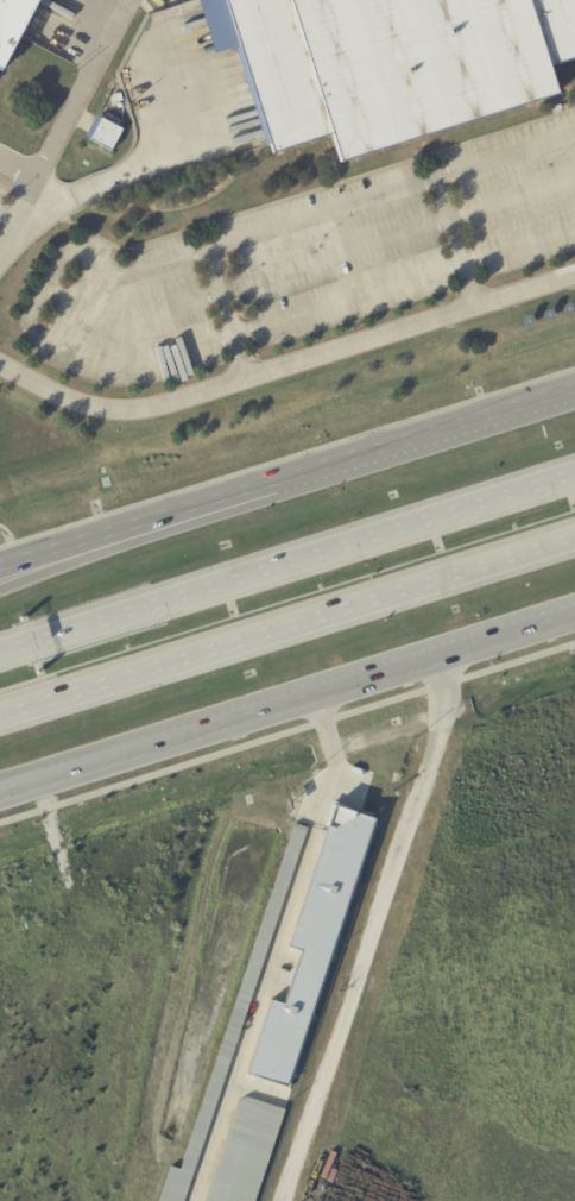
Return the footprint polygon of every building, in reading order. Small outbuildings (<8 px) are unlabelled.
[(31,0),(0,0),(0,60),(31,0)] [(190,1),(207,55),(230,48),(264,155),(321,137),(329,163),(548,95),(538,68),(574,57),(574,0),(194,0),(190,1)] [(124,130),(112,152),(86,139),(97,117),(124,130)] [(335,805),(374,818),(283,1086),(245,1073),(270,999),(283,1004),(301,950),(288,945),(335,805)] [(308,829),(187,1200),(160,1200),(171,1169),(181,1171),(295,825),(308,829)] [(285,1112),(256,1200),(206,1200),(239,1103),(247,1099),(285,1112)]
